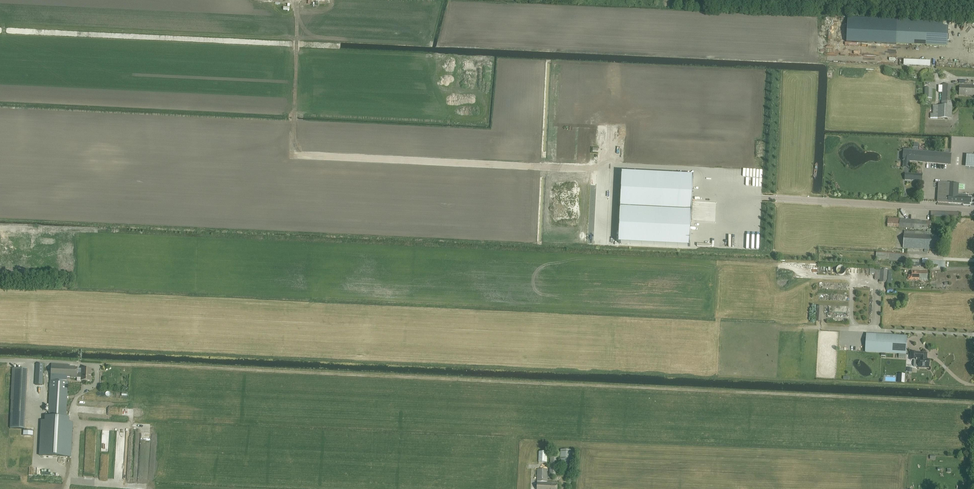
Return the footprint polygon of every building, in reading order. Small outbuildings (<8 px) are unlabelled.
[(897,19),(847,17),(846,42),(947,47),(948,27),(897,24),(897,19)] [(941,105),(938,105),(932,105),(932,113),(930,113),(930,118),(952,119),(952,88),(955,89),(955,85),(942,85),(941,105)] [(960,85),(960,95),(973,95),(973,86),(960,85)] [(950,165),(951,154),(904,150),(903,161),(904,161),(903,168),(909,168),(909,161),(950,165)] [(966,168),(973,168),(973,156),(966,156),(966,168)] [(693,176),(622,173),(619,243),(690,246),(693,176)] [(968,196),(958,195),(959,184),(938,182),(937,202),(948,203),(963,204),(963,205),(970,206),(970,203),(971,203),(972,197),(967,197),(968,196)] [(898,227),(914,228),(914,229),(927,230),(927,227),(930,227),(930,219),(922,219),(921,220),(912,220),(912,219),(898,218),(888,218),(887,227),(898,227)] [(904,231),(903,248),(936,250),(936,247),(938,247),(939,238),(937,237),(937,235),(929,235),(930,232),(904,231)] [(883,252),(876,252),(876,258),(877,258),(877,259),(910,261),(910,258),(907,258),(907,253),(894,253),(888,252),(883,252)] [(839,273),(846,268),(842,263),(835,267),(839,273)] [(888,270),(880,270),(875,269),(876,268),(870,267),(869,274),(875,274),(874,279),(880,280),(879,282),(887,283),(888,270)] [(927,271),(912,271),(911,280),(927,280),(927,271)] [(866,334),(865,352),(906,354),(907,336),(866,334)] [(929,368),(929,359),(927,359),(927,353),(911,352),(910,360),(914,360),(914,366),(918,367),(929,368)] [(43,364),(36,363),(35,384),(42,384),(43,364)] [(51,364),(48,416),(48,421),(42,420),(40,456),(70,457),(72,422),(65,422),(68,381),(67,381),(67,377),(77,378),(77,377),(81,378),(81,380),(91,381),(91,369),(81,368),(81,373),(77,373),(77,367),(69,367),(69,365),(51,364)] [(10,413),(9,429),(17,429),(23,430),(24,430),(27,369),(13,369),(10,413)] [(561,449),(560,466),(572,466),(573,450),(561,449)] [(538,461),(547,462),(548,452),(539,451),(538,461)] [(550,454),(549,473),(558,474),(559,455),(550,454)] [(557,483),(547,482),(547,469),(538,469),(537,482),(537,488),(557,488),(557,483)]
